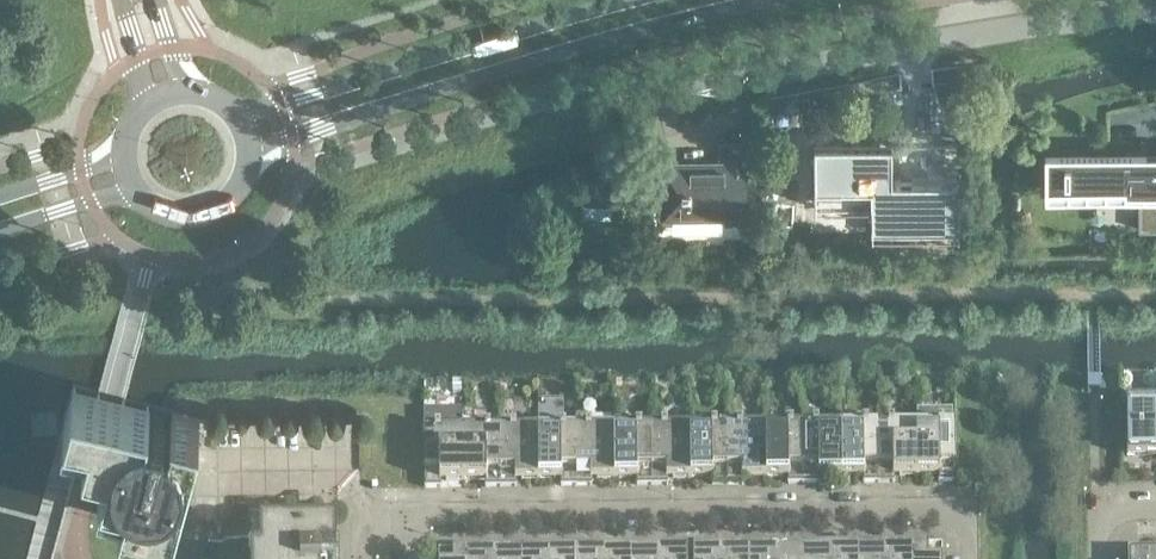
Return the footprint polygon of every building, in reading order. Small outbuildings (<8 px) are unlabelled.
[(960,231),(960,176),(893,177),(893,141),(854,141),(854,140),(853,138),(853,137),(852,136),(851,135),(849,135),(847,134),(846,135),(844,135),(843,136),(842,137),(841,141),(815,141),(815,195),(814,195),(812,195),(811,196),(810,197),(809,198),(808,200),(808,201),(807,202),(807,204),(807,205),(808,207),(809,208),(810,209),(811,210),(812,211),(814,211),(816,212),(817,211),(819,211),(821,210),(822,209),(823,207),(824,206),(824,205),(824,203),(871,202),(872,231),(960,231)] [(746,219),(746,170),(752,170),(751,143),(723,143),(723,162),(664,162),(664,215),(703,215),(703,203),(724,203),(724,219),(746,219)] [(1155,228),(1155,150),(1045,150),(1045,194),(1137,194),(1137,228),(1155,228)] [(189,460),(192,447),(200,417),(172,409),(171,416),(166,414),(154,411),(149,410),(150,404),(112,393),(73,383),(65,413),(76,416),(90,420),(83,445),(96,448),(108,451),(101,476),(126,483),(119,508),(172,522),(189,460)] [(1127,400),(1127,456),(1155,456),(1155,400),(1127,400)] [(917,476),(916,424),(878,425),(879,483),(895,483),(895,476),(917,476)] [(956,482),(955,424),(916,424),(917,476),(939,476),(939,482),(956,482)] [(804,484),(803,425),(765,426),(766,477),(788,477),(788,484),(804,484)] [(841,477),(841,425),(803,425),(804,484),(819,484),(819,477),(841,477)] [(879,483),(878,425),(841,425),(841,477),(863,476),(863,483),(879,483)] [(728,484),(727,426),(689,427),(690,478),(712,478),(712,485),(728,484)] [(766,477),(765,426),(727,426),(728,484),(744,484),(743,478),(766,477)] [(614,479),(614,427),(576,428),(576,486),(592,486),(592,479),(614,479)] [(652,485),(652,427),(614,427),(614,479),(637,479),(637,485),(652,485)] [(690,478),(689,427),(652,427),(652,485),(668,485),(668,478),(690,478)] [(539,480),(538,428),(500,429),(501,487),(517,487),(517,480),(539,480)] [(576,486),(576,428),(538,428),(539,480),(561,479),(561,486),(576,486)] [(463,480),(463,429),(424,429),(425,488),(441,487),(441,481),(463,480)] [(501,487),(500,429),(463,429),(463,480),(485,480),(485,487),(501,487)] [(338,537),(314,537),(251,537),(252,558),(338,558),(338,537)] [(859,547),(832,548),(832,558),(859,558),(859,547)] [(886,547),(859,547),(859,558),(886,558),(886,547)] [(913,547),(886,547),(886,558),(913,558),(913,547)] [(942,558),(928,558),(928,547),(913,547),(913,558),(942,558)] [(749,548),(722,549),(722,558),(749,558),(749,548)] [(777,548),(749,548),(749,558),(777,558),(777,548)] [(804,548),(777,548),(777,558),(804,558),(804,548)] [(832,548),(804,548),(804,558),(832,558),(832,548)] [(659,549),(632,550),(632,558),(659,558),(659,549)] [(688,554),(688,549),(659,549),(659,558),(688,558),(688,554)] [(722,549),(694,549),(694,558),(722,558),(722,549)] [(550,550),(523,551),(523,558),(550,558),(550,550)] [(577,550),(550,550),(550,558),(577,558),(577,550)] [(605,550),(577,550),(577,558),(605,558),(605,550)] [(632,550),(605,550),(605,558),(632,558),(632,550)] [(523,551),(495,551),(495,558),(523,558),(523,551)]
